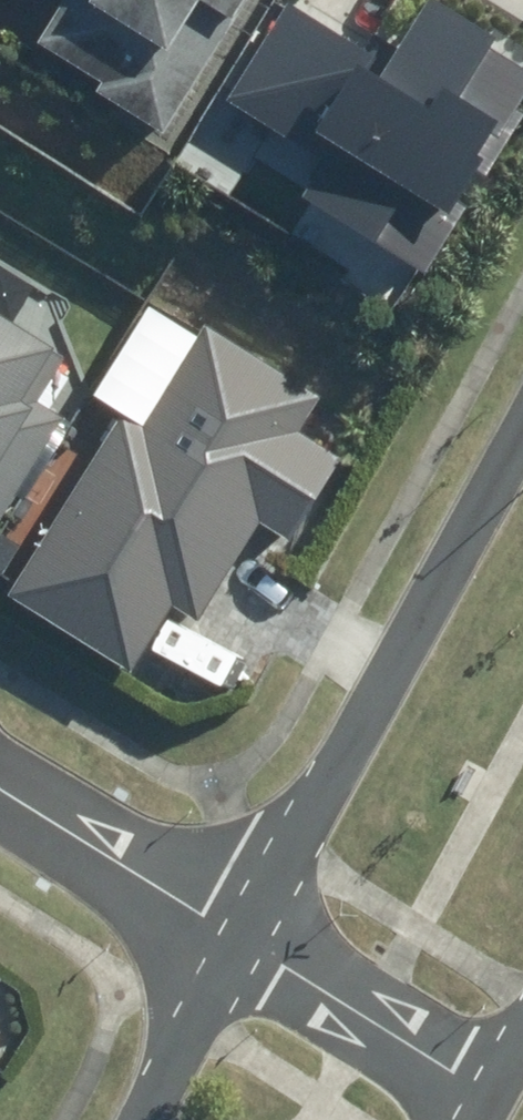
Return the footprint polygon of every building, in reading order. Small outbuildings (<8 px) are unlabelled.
[(244,0),(83,0),(48,53),(159,127),(216,42),(244,0)] [(496,122),(457,99),(495,36),(435,0),(426,0),(391,59),(294,0),(284,0),(222,102),(300,149),(309,136),(440,215),(496,122)] [(419,267),(312,196),(286,234),(393,305),(419,267)] [(61,419),(39,405),(73,352),(0,305),(0,514),(61,419)] [(145,423),(127,411),(3,600),(125,680),(171,610),(195,626),(265,519),(293,538),(345,460),(307,436),(330,400),(211,322),(145,423)]
